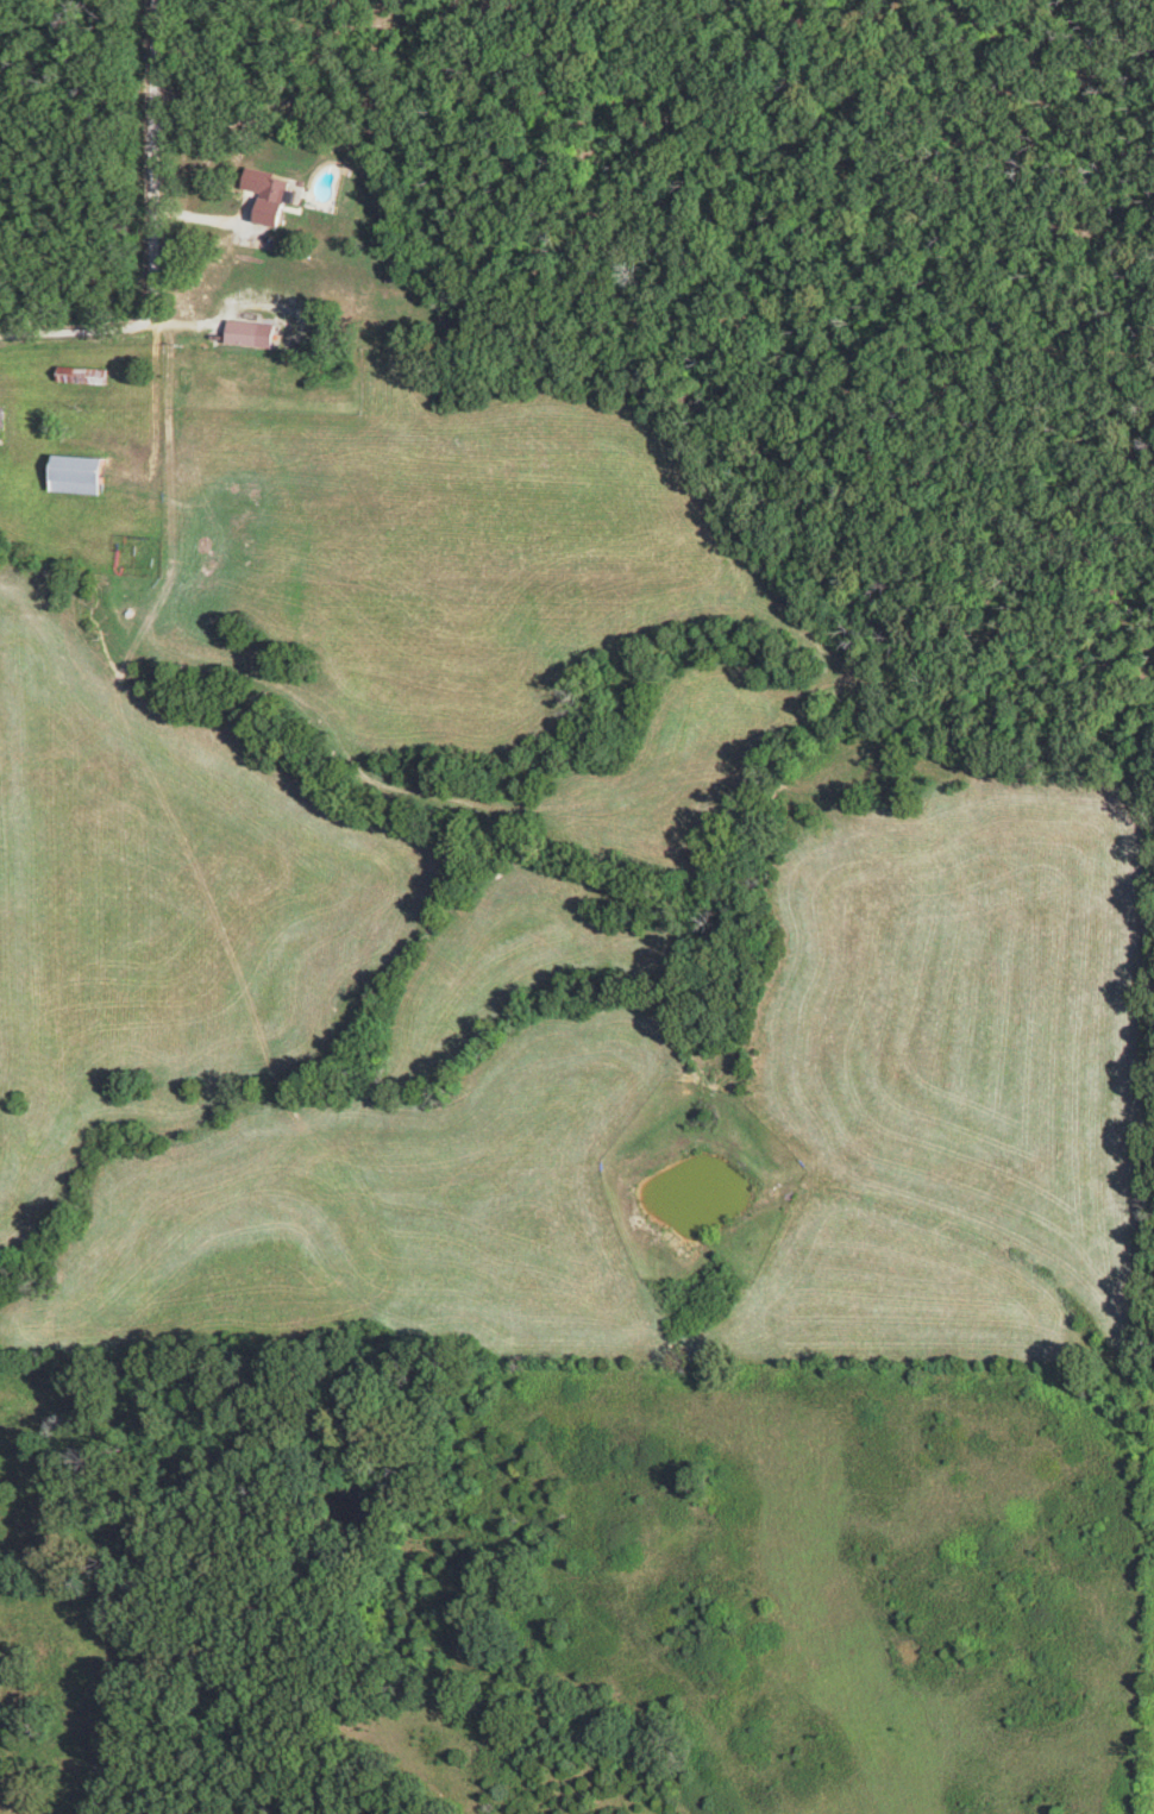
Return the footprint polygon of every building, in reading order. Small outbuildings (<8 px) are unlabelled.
[(277,228),(288,178),(246,170),(242,190),(259,193),(253,223),(277,228)] [(220,343),(267,350),(270,326),(224,319),(220,343)]
